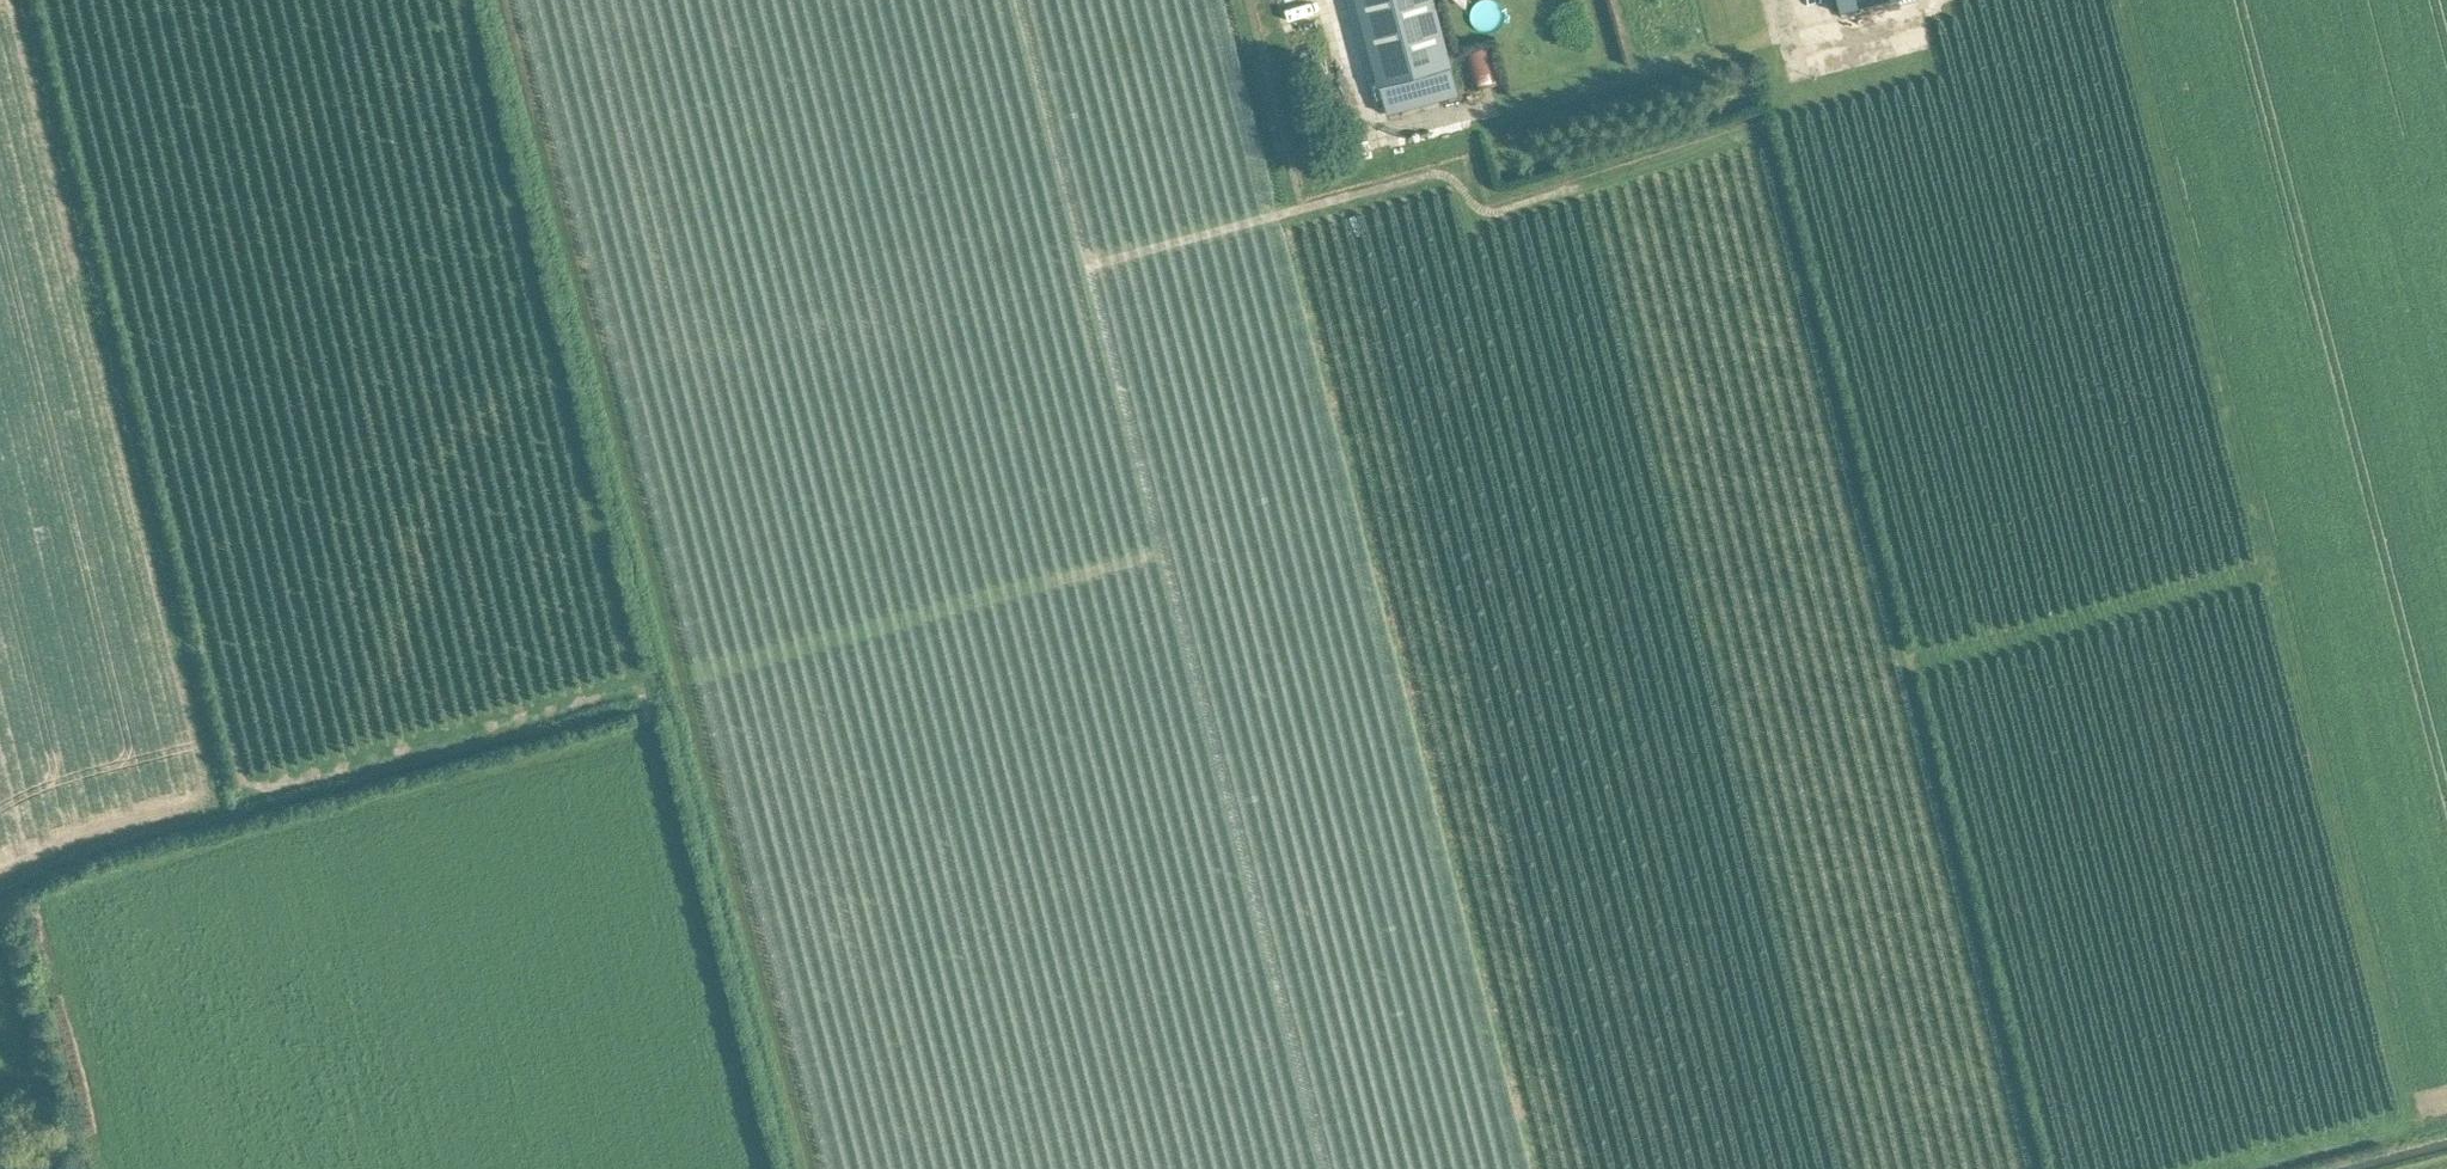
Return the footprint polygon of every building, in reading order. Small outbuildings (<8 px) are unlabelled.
[(1387,113),(1459,93),(1433,0),(1356,0),(1387,113)] [(1886,31),(1896,29),(1895,24),(1902,22),(1896,0),(1836,0),(1840,13),(1844,12),(1845,17),(1841,19),(1845,33),(1849,32),(1851,41),(1886,31)] [(1464,55),(1474,89),(1498,82),(1488,48),(1464,55)]
